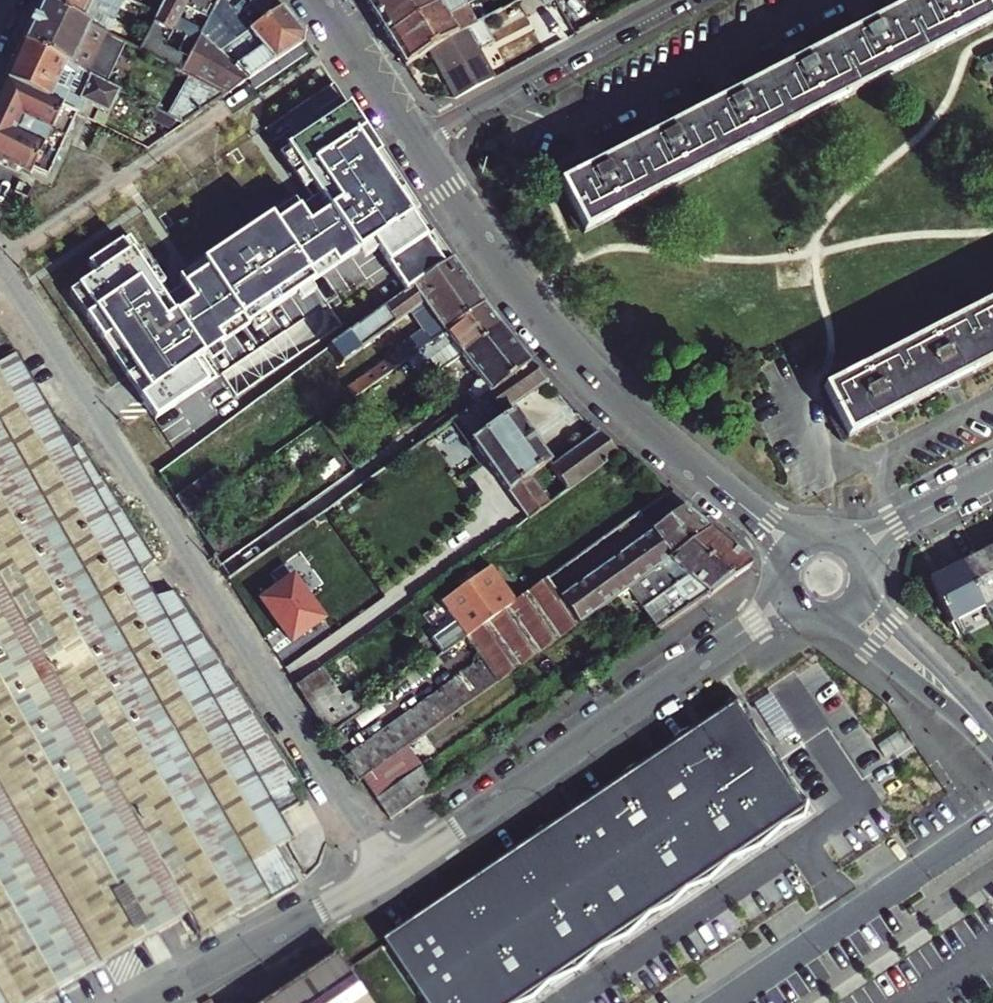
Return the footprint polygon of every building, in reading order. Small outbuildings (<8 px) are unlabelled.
[(120,13),(95,0),(40,0),(40,1),(108,36),(116,21),(118,17),(120,13)] [(120,13),(127,0),(95,0),(120,13)] [(159,14),(177,23),(188,0),(166,0),(159,14)] [(213,11),(217,1),(218,0),(190,0),(213,11)] [(251,33),(280,8),(273,0),(218,0),(217,1),(213,11),(201,34),(226,55),(241,42),(251,33)] [(369,6),(387,34),(445,0),(378,0),(369,6)] [(405,65),(430,51),(468,28),(479,22),(468,5),(476,0),(445,0),(387,34),(405,65)] [(560,188),(584,234),(992,21),(992,19),(983,0),(919,0),(874,24),(868,11),(853,20),(859,32),(806,60),(800,47),(785,55),(792,67),(738,95),(731,83),(717,90),(724,102),(671,129),(665,118),(649,127),(655,138),(602,166),(595,154),(582,161),(588,173),(560,188)] [(21,42),(106,85),(126,45),(108,36),(40,1),(21,42)] [(266,50),(242,68),(253,77),(302,44),(304,36),(280,8),(251,33),(259,41),(266,50)] [(479,22),(468,28),(430,51),(455,98),(495,77),(477,44),(488,38),(479,22)] [(182,74),(189,78),(224,96),(253,77),(242,68),(233,61),(226,55),(201,34),(182,74)] [(266,50),(259,41),(248,49),(233,61),(242,68),(266,50)] [(4,79),(52,102),(59,106),(80,101),(109,116),(120,92),(106,85),(21,42),(4,79)] [(233,61),(248,49),(241,42),(226,55),(233,61)] [(21,169),(25,161),(31,166),(59,106),(52,102),(4,79),(0,87),(0,160),(5,162),(16,167),(21,169)] [(282,148),(331,114),(317,94),(268,128),(282,148)] [(127,376),(156,419),(216,378),(202,357),(372,242),(406,291),(451,259),(349,104),(280,151),(312,198),(299,207),(294,200),(179,278),(183,285),(170,294),(164,284),(157,288),(131,250),(129,252),(121,240),(88,262),(96,274),(78,286),(94,310),(86,316),(103,340),(111,335),(135,371),(127,376)] [(75,113),(63,108),(34,168),(48,174),(75,113)] [(327,347),(338,364),(408,312),(423,332),(413,333),(399,344),(396,352),(346,387),(352,396),(355,393),(412,353),(482,304),(451,259),(406,291),(327,347)] [(824,390),(849,436),(992,362),(992,303),(824,390)] [(458,355),(498,326),(482,304),(412,353),(419,363),(449,342),(458,355)] [(477,400),(528,363),(498,326),(458,355),(475,378),(466,390),(474,402),(477,400)] [(547,381),(528,363),(477,400),(492,420),(506,410),(547,381)] [(20,368),(0,380),(0,1002),(24,1002),(182,918),(196,940),(292,887),(274,849),(286,842),(275,817),(296,805),(286,787),(294,781),(173,592),(145,599),(133,579),(153,561),(74,440),(50,415),(20,368)] [(477,400),(474,402),(454,416),(506,491),(528,476),(530,474),(546,463),(506,410),(492,420),(477,400)] [(550,469),(566,492),(620,454),(613,447),(600,434),(550,469)] [(185,514),(225,486),(213,468),(173,496),(185,514)] [(543,492),(530,474),(528,476),(506,491),(527,519),(551,502),(543,492)] [(563,597),(580,621),(628,587),(653,569),(710,529),(685,508),(659,527),(621,554),(563,597)] [(642,608),(730,546),(710,529),(653,569),(628,587),(636,598),(642,608)] [(657,629),(749,562),(730,546),(642,608),(657,629)] [(963,562),(985,604),(992,600),(992,546),(963,562)] [(985,604),(963,562),(931,578),(953,621),(985,604)] [(467,635),(516,600),(491,564),(441,600),(457,621),(442,632),(451,646),(467,635)] [(294,639),(329,617),(300,573),(265,595),(294,639)] [(563,597),(548,577),(516,600),(467,635),(483,657),(475,663),(490,684),(580,621),(563,597)] [(490,684),(475,663),(463,670),(479,692),(490,684)] [(305,701),(332,682),(320,665),(294,684),(305,701)] [(479,692),(463,670),(451,680),(466,701),(479,692)] [(341,678),(333,683),(332,682),(305,701),(316,719),(352,693),(341,678)] [(466,701),(451,680),(438,688),(454,709),(466,701)] [(353,695),(352,693),(316,719),(326,735),(363,709),(376,699),(367,686),(353,695)] [(454,709),(438,688),(426,697),(441,718),(454,709)] [(441,718),(426,697),(414,706),(429,727),(441,718)] [(429,727),(414,706),(401,715),(417,736),(429,727)] [(388,945),(428,1002),(525,1002),(810,811),(740,708),(388,945)] [(417,736),(401,715),(389,723),(405,744),(407,743),(417,736)] [(405,744),(389,723),(377,731),(393,753),(405,744)] [(393,753),(377,731),(364,741),(379,762),(381,761),(393,753)] [(379,762),(364,741),(352,750),(367,771),(379,762)] [(379,762),(367,771),(360,776),(375,797),(395,782),(422,763),(407,743),(405,744),(393,753),(381,761),(379,762)] [(367,771),(352,750),(341,757),(355,779),(360,776),(367,771)] [(392,822),(439,787),(422,763),(395,782),(375,797),(392,822)] [(339,958),(274,1002),(371,1002),(339,958)]
